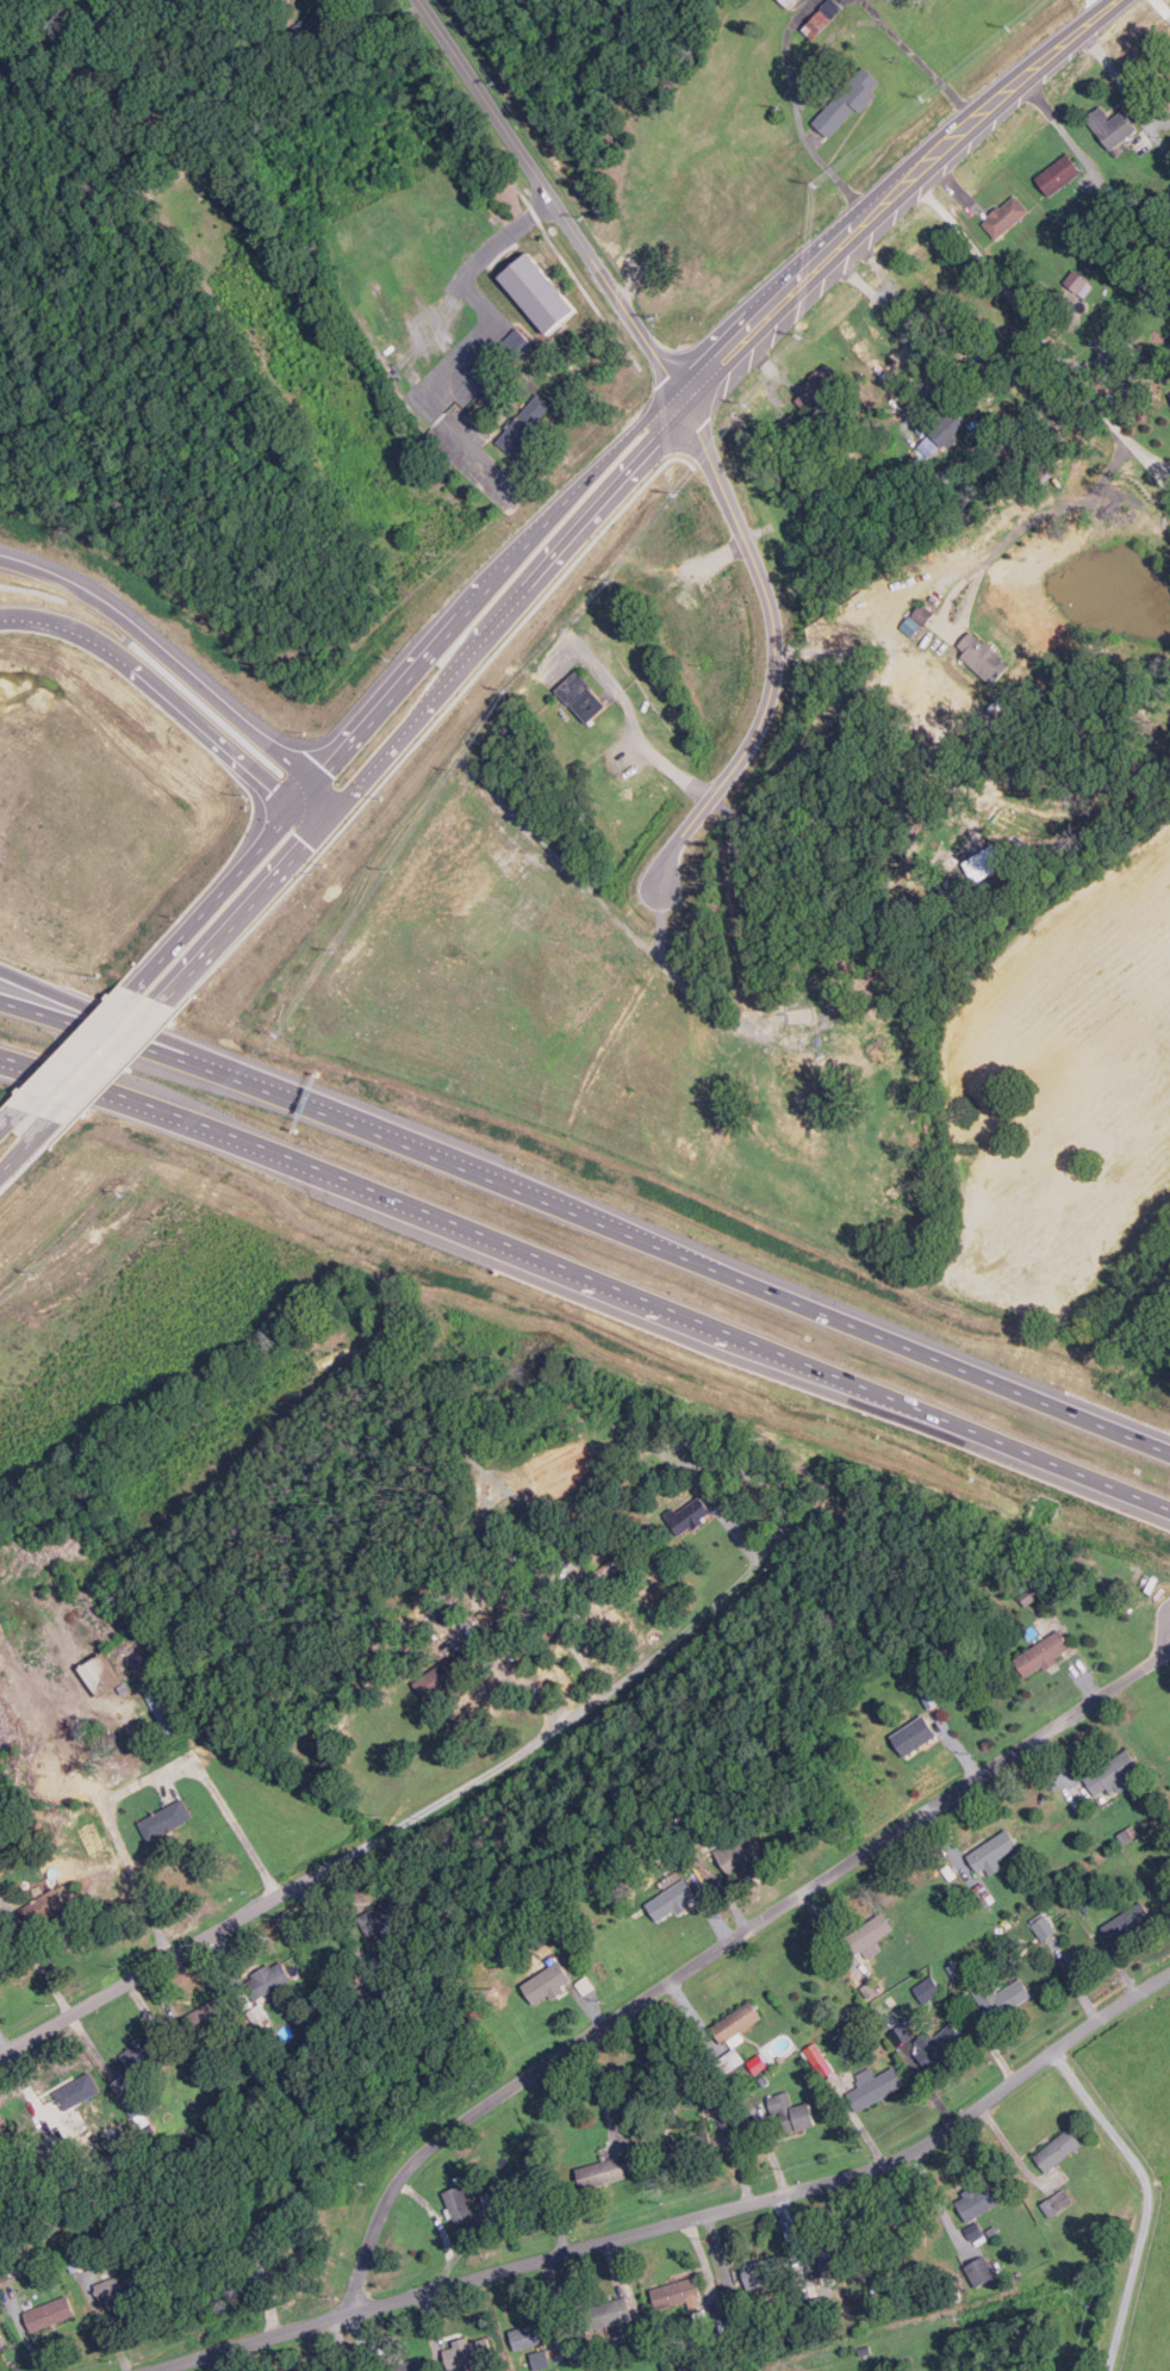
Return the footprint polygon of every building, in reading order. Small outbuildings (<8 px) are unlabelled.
[(787,12),(797,0),(773,0),(787,12)] [(820,38),(842,6),(834,0),(827,0),(805,29),(820,38)] [(814,122),(833,138),(882,81),(864,66),(853,79),(840,68),(826,85),(836,95),(814,122)] [(192,89),(189,83),(199,77),(199,75),(205,72),(206,75),(211,73),(213,77),(192,89)] [(1151,85),(1164,106),(1169,102),(1169,73),(1151,85)] [(1139,129),(1125,108),(1112,118),(1102,105),(1087,116),(1110,150),(1139,129)] [(1082,170),(1068,153),(1035,178),(1051,197),(1082,170)] [(1000,240),(1029,209),(1014,193),(984,224),(1000,240)] [(547,334),(500,277),(529,253),(575,310),(547,334)] [(1065,280),(1075,267),(1091,279),(1082,291),(1065,280)] [(515,360),(500,345),(517,328),(533,342),(515,360)] [(817,412),(814,409),(810,411),(798,398),(808,391),(810,393),(814,391),(807,384),(814,378),(813,375),(821,368),(822,370),(828,365),(844,381),(823,399),(827,403),(817,412)] [(539,395),(552,406),(537,424),(543,429),(525,452),(524,449),(516,459),(497,442),(528,405),(529,406),(539,395)] [(945,447),(931,432),(938,426),(934,421),(947,409),(951,412),(956,408),(970,422),(957,434),(960,437),(952,446),(950,443),(945,447)] [(870,434),(860,424),(871,415),(880,424),(870,434)] [(851,449),(841,439),(851,430),(860,441),(851,449)] [(929,458),(919,447),(929,435),(940,446),(929,458)] [(985,472),(977,463),(984,455),(992,465),(985,472)] [(1046,483),(1041,476),(1053,466),(1058,473),(1046,483)] [(925,625),(913,615),(923,603),(935,613),(925,625)] [(995,685),(963,657),(967,651),(960,645),(972,631),(987,643),(988,640),(1003,653),(1001,657),(1012,666),(995,685)] [(952,646),(940,659),(926,647),(939,633),(952,646)] [(591,722),(574,705),(573,706),(558,690),(579,670),(596,687),(593,689),(609,705),(591,722)] [(1002,869),(971,889),(958,869),(989,849),(1002,869)] [(659,1441),(655,1436),(660,1433),(658,1429),(670,1420),(677,1428),(659,1441)] [(728,1457),(717,1457),(718,1447),(729,1447),(728,1457)] [(611,1464),(621,1477),(611,1484),(602,1471),(611,1464)] [(712,1513),(701,1496),(667,1521),(680,1538),(712,1513)] [(528,1563),(514,1570),(509,1559),(522,1553),(528,1563)] [(586,1594),(623,1563),(617,1554),(579,1585),(586,1594)] [(1040,1596),(1026,1607),(1017,1594),(1021,1591),(1015,1583),(1026,1576),(1040,1596)] [(486,1628),(475,1615),(484,1608),(494,1621),(486,1628)] [(1014,1657),(1025,1677),(1072,1650),(1062,1630),(1014,1657)] [(428,1702),(477,1665),(462,1646),(413,1683),(428,1702)] [(102,1696),(82,1666),(106,1650),(126,1681),(127,1680),(133,1688),(125,1694),(119,1686),(102,1696)] [(147,1693),(166,1733),(182,1726),(162,1684),(147,1693)] [(938,1733),(923,1714),(892,1737),(905,1756),(938,1733)] [(1097,1795),(1085,1777),(1129,1748),(1143,1765),(1131,1774),(1137,1782),(1122,1792),(1120,1788),(1113,1793),(1109,1787),(1097,1795)] [(138,1821),(148,1842),(194,1819),(185,1799),(138,1821)] [(672,1830),(667,1821),(682,1813),(686,1820),(680,1824),(682,1824),(672,1830)] [(979,1872),(967,1854),(1009,1826),(1021,1844),(1000,1860),(1004,1867),(992,1875),(987,1867),(979,1872)] [(1126,1830),(1133,1841),(1124,1846),(1116,1836),(1126,1830)] [(761,1851),(747,1832),(716,1855),(730,1874),(761,1851)] [(951,1880),(944,1868),(950,1863),(958,1875),(951,1880)] [(698,1898),(685,1879),(646,1904),(659,1924),(698,1898)] [(624,1900),(616,1886),(626,1880),(634,1894),(624,1900)] [(985,1906),(975,1888),(984,1881),(996,1899),(985,1906)] [(12,1913),(23,1932),(68,1908),(57,1889),(12,1913)] [(371,1936),(359,1916),(397,1893),(409,1914),(371,1936)] [(1155,1919),(1143,1900),(1102,1925),(1113,1944),(1155,1919)] [(872,1959),(866,1949),(859,1954),(847,1937),(886,1910),(898,1928),(880,1941),(885,1949),(872,1959)] [(1057,1931),(1044,1911),(1032,1919),(1045,1938),(1057,1931)] [(1020,1945),(1010,1951),(1004,1941),(1014,1936),(1020,1945)] [(284,1960),(294,1979),(257,2000),(247,1982),(255,1978),(253,1974),(270,1962),(273,1966),(284,1960)] [(954,1978),(947,1967),(956,1960),(964,1972),(954,1978)] [(535,2006),(573,1981),(560,1961),(522,1986),(535,2006)] [(869,1999),(861,1987),(860,1988),(850,1973),(865,1962),(875,1978),(870,1980),(872,1982),(878,1979),(884,1988),(869,1999)] [(928,2004),(915,1986),(933,1973),(946,1991),(928,2004)] [(584,1996),(574,1985),(586,1975),(596,1986),(584,1996)] [(995,2022),(972,1986),(989,1975),(1000,1992),(1023,1978),(1035,1996),(995,2022)] [(365,1986),(369,1996),(359,2000),(355,1991),(365,1986)] [(193,2036),(230,2015),(220,1997),(182,2018),(193,2036)] [(734,2047),(729,2040),(723,2044),(711,2026),(752,1999),(764,2017),(741,2032),(746,2040),(734,2047)] [(270,2016),(256,2024),(248,2011),(261,2003),(270,2016)] [(929,2071),(915,2055),(922,2049),(915,2041),(928,2030),(934,2037),(952,2022),(966,2038),(929,2071)] [(142,2129),(135,2118),(133,2119),(123,2100),(133,2094),(131,2090),(135,2088),(127,2078),(132,2074),(120,2054),(156,2034),(168,2055),(143,2069),(149,2081),(137,2087),(138,2091),(141,2088),(151,2106),(144,2111),(151,2123),(142,2129)] [(829,2056),(816,2065),(811,2057),(808,2060),(802,2052),(817,2041),(829,2056)] [(746,2060),(727,2073),(717,2060),(738,2047),(746,2060)] [(826,2083),(816,2069),(829,2060),(839,2073),(826,2083)] [(859,2112),(848,2093),(860,2086),(858,2081),(861,2080),(858,2074),(871,2066),(878,2077),(896,2066),(907,2084),(859,2112)] [(56,2091),(66,2110),(101,2092),(92,2073),(56,2091)] [(763,2085),(759,2079),(766,2074),(770,2080),(763,2085)] [(123,2075),(132,2086),(120,2097),(111,2086),(123,2075)] [(742,2086),(736,2090),(730,2079),(736,2075),(742,2086)] [(786,2134),(780,2111),(772,2114),(767,2097),(789,2090),(794,2106),(811,2102),(819,2124),(786,2134)] [(655,2114),(640,2114),(640,2097),(655,2096),(655,2114)] [(1083,2143),(1070,2128),(1035,2158),(1048,2173),(1083,2143)] [(707,2133),(666,2142),(671,2165),(711,2155),(707,2133)] [(117,2172),(111,2162),(123,2154),(129,2164),(117,2172)] [(634,2174),(628,2154),(577,2170),(583,2190),(634,2174)] [(967,2222),(1008,2198),(995,2176),(954,2198),(967,2222)] [(459,2232),(480,2223),(465,2184),(443,2192),(459,2232)] [(1043,2204),(1051,2217),(1073,2202),(1065,2189),(1043,2204)] [(485,2209),(480,2195),(488,2191),(494,2205),(485,2209)] [(979,2221),(985,2233),(971,2240),(965,2228),(979,2221)] [(994,2236),(989,2229),(997,2224),(1001,2230),(994,2236)] [(853,2253),(846,2233),(804,2247),(810,2267),(853,2253)] [(989,2239),(977,2247),(973,2241),(985,2233),(989,2239)] [(785,2277),(780,2255),(741,2265),(746,2286),(785,2277)] [(965,2267),(978,2288),(998,2276),(985,2255),(965,2267)] [(256,2279),(245,2268),(257,2257),(268,2267),(256,2279)] [(13,2277),(0,2283),(0,2261),(5,2259),(13,2277)] [(105,2305),(147,2284),(138,2266),(97,2286),(105,2305)] [(658,2309),(702,2297),(696,2277),(653,2288),(658,2309)] [(76,2315),(68,2295),(24,2313),(33,2334),(76,2315)] [(589,2329),(634,2319),(628,2296),(584,2307),(589,2329)] [(822,2297),(828,2323),(808,2328),(802,2302),(822,2297)] [(516,2351),(558,2338),(552,2319),(510,2330),(516,2351)] [(3,2324),(0,2325),(0,2349),(11,2344),(3,2324)] [(730,2347),(714,2353),(709,2340),(726,2334),(730,2347)] [(466,2364),(494,2358),(491,2336),(446,2344),(451,2370),(468,2370),(466,2364)] [(873,2352),(861,2356),(860,2347),(872,2345),(873,2352)] [(553,2365),(536,2369),(533,2352),(549,2348),(553,2365)] [(418,2356),(380,2370),(381,2370),(425,2370),(418,2356)]
